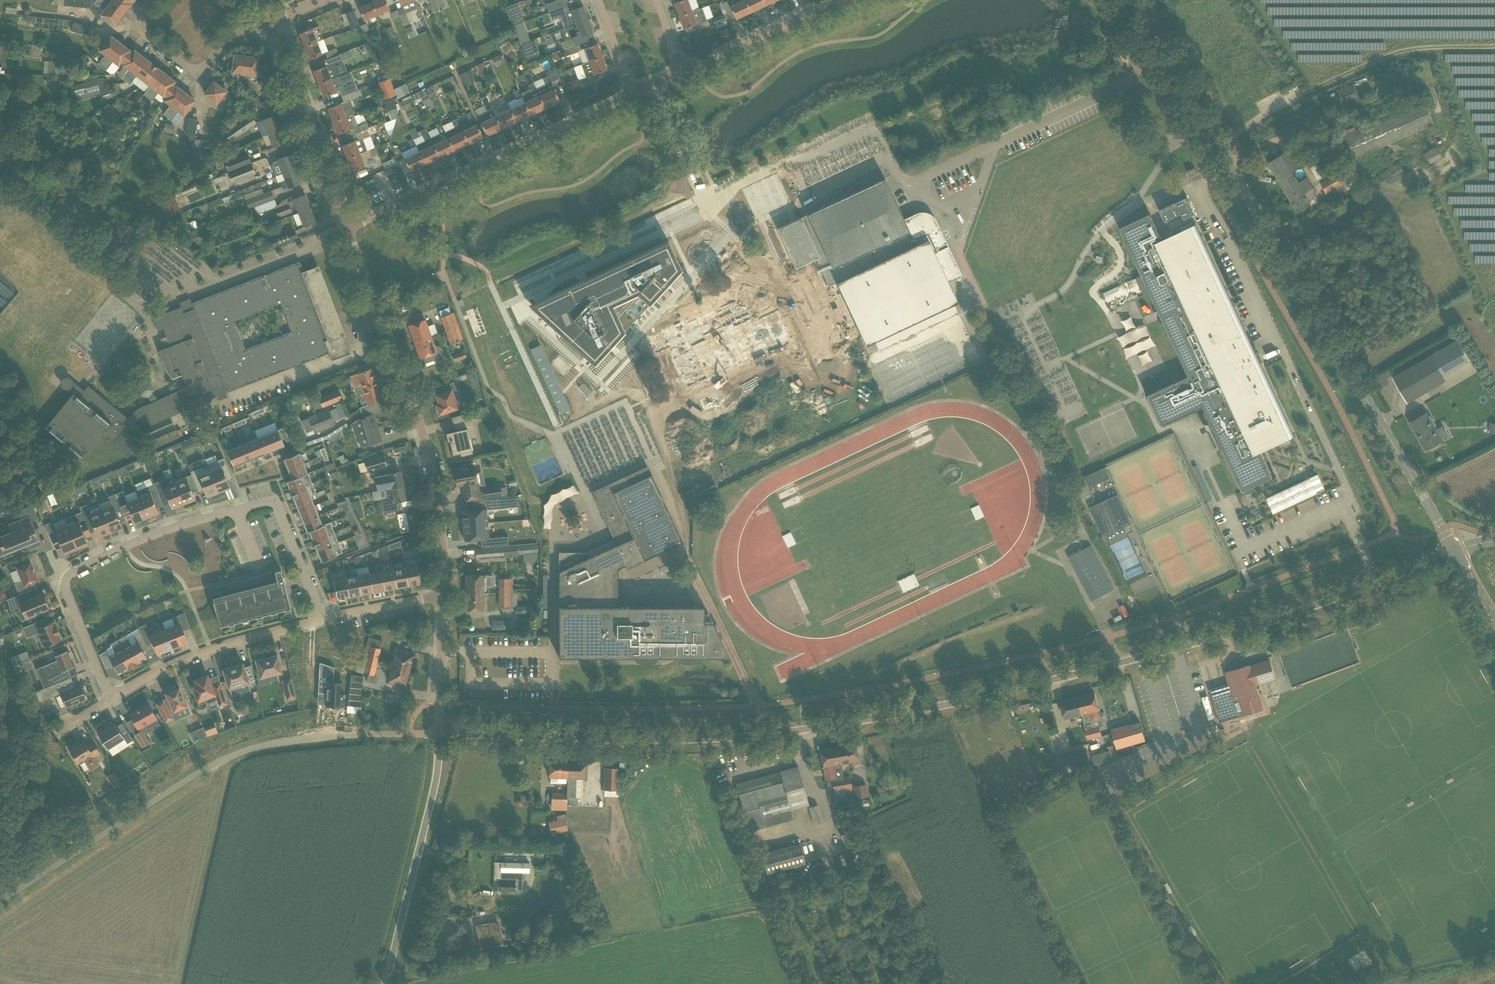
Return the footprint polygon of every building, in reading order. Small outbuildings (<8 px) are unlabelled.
[(90,8),(91,0),(58,0),(58,5),(64,5),(64,6),(90,8)] [(115,25),(120,19),(121,20),(124,16),(104,0),(96,0),(94,3),(99,7),(100,5),(106,10),(102,15),(115,25)] [(124,16),(127,12),(126,11),(131,5),(130,4),(132,2),(129,0),(104,0),(124,16)] [(376,15),(389,9),(385,0),(377,0),(371,3),(376,15)] [(434,13),(440,10),(439,8),(436,0),(428,0),(434,13)] [(549,12),(566,6),(564,0),(565,0),(556,0),(556,1),(546,5),(549,12)] [(679,16),(692,11),(688,0),(682,0),(674,3),(679,16)] [(736,19),(750,12),(745,0),(729,0),(727,1),(736,19)] [(750,12),(765,5),(762,0),(745,0),(750,12)] [(358,8),(363,20),(376,15),(371,3),(358,8)] [(505,7),(512,26),(513,26),(523,22),(524,22),(517,3),(505,7)] [(561,16),(565,28),(588,19),(583,6),(572,10),(569,5),(566,6),(549,12),(552,20),(561,16)] [(400,17),(404,26),(410,23),(405,12),(403,8),(397,11),(400,17)] [(679,16),(684,29),(706,21),(702,8),(692,12),(692,11),(679,16)] [(349,22),(352,29),(359,26),(356,19),(352,10),(345,13),(349,22)] [(391,13),(393,20),(400,17),(397,11),(391,13)] [(713,19),(715,25),(725,21),(729,19),(726,14),(723,15),(723,14),(720,16),(713,19)] [(565,28),(560,29),(565,42),(563,43),(561,43),(564,49),(565,49),(578,44),(576,38),(589,34),(593,32),(591,25),(592,25),(590,19),(589,20),(588,19),(565,28)] [(523,22),(513,26),(516,31),(524,28),(525,28),(523,22)] [(71,31),(87,35),(89,27),(73,23),(71,31)] [(361,26),(363,33),(369,30),(366,24),(361,26)] [(299,33),(304,46),(318,41),(324,39),(318,26),(299,33)] [(392,26),(386,29),(390,38),(396,35),(392,26)] [(412,26),(405,29),(409,38),(416,36),(412,26)] [(98,64),(102,67),(122,42),(118,39),(117,41),(111,37),(101,51),(106,55),(98,64)] [(304,46),(309,59),(323,54),(318,41),(304,46)] [(520,45),(527,63),(541,58),(538,50),(534,52),(530,41),(520,45)] [(102,67),(106,70),(114,61),(119,65),(121,62),(123,63),(131,53),(129,51),(130,51),(124,47),(125,45),(122,42),(102,67)] [(597,43),(584,48),(589,62),(602,57),(597,43)] [(565,49),(564,49),(566,56),(568,55),(574,53),(578,51),(581,50),(578,44),(565,49)] [(336,48),(325,53),(327,59),(338,55),(336,49),(336,48)] [(122,78),(126,82),(145,57),(141,54),(140,55),(135,51),(133,54),(131,53),(123,63),(125,65),(124,65),(129,69),(122,78)] [(321,68),(314,71),(319,84),(339,76),(334,64),(352,57),(349,51),(339,55),(328,59),(319,62),(321,68)] [(1117,54),(1113,57),(1119,67),(1123,65),(1117,54)] [(234,56),(226,67),(233,71),(233,72),(238,73),(238,79),(237,81),(239,81),(243,82),(246,57),(241,56),(238,56),(238,57),(235,56),(234,56)] [(126,82),(130,85),(137,75),(142,79),(143,78),(145,80),(155,66),(148,61),(149,59),(145,57),(126,82)] [(243,82),(249,83),(250,75),(255,76),(256,75),(263,72),(258,59),(258,58),(246,57),(243,82)] [(577,80),(580,88),(593,83),(591,76),(607,70),(602,57),(589,62),(583,64),(581,65),(586,77),(577,80)] [(45,73),(59,73),(60,61),(46,60),(45,73)] [(477,65),(480,73),(487,70),(485,65),(487,64),(489,70),(492,69),(488,60),(477,65)] [(144,95),(148,98),(167,73),(163,70),(162,72),(157,68),(155,66),(145,80),(146,81),(146,82),(151,86),(144,95)] [(463,85),(477,78),(471,67),(457,74),(463,85)] [(551,83),(560,79),(558,73),(556,68),(546,72),(548,76),(542,78),(545,85),(536,89),(545,108),(560,101),(551,83)] [(558,73),(560,79),(574,74),(572,68),(558,73)] [(530,89),(521,93),(522,97),(525,102),(524,102),(531,115),(545,108),(536,89),(529,72),(524,74),(530,89)] [(148,98),(152,101),(159,92),(164,96),(165,95),(166,97),(174,86),(173,85),(175,82),(169,78),(171,76),(167,73),(148,98)] [(339,76),(319,84),(324,97),(340,91),(342,96),(358,90),(356,84),(343,89),(339,76)] [(74,85),(77,96),(100,90),(97,79),(74,85)] [(205,94),(217,103),(222,97),(224,99),(229,99),(231,87),(225,82),(221,88),(214,82),(205,94)] [(406,84),(400,86),(404,95),(409,93),(406,84)] [(1338,91),(1344,106),(1359,100),(1353,85),(1338,91)] [(12,95),(26,107),(33,98),(20,86),(12,95)] [(163,114),(168,117),(187,92),(183,89),(182,91),(177,87),(176,87),(174,86),(166,97),(168,98),(166,101),(171,105),(163,114)] [(400,86),(395,89),(398,97),(404,95),(400,86)] [(100,90),(103,96),(110,94),(108,87),(100,90)] [(392,89),(383,93),(385,99),(394,96),(392,89)] [(426,89),(411,96),(411,97),(415,105),(415,106),(418,104),(417,103),(422,100),(423,101),(426,100),(430,107),(429,107),(431,111),(435,109),(433,105),(426,89)] [(513,91),(517,99),(522,97),(521,93),(519,89),(513,91)] [(344,102),(328,108),(333,121),(355,113),(350,100),(356,98),(361,96),(358,90),(342,96),(344,102)] [(168,117),(172,120),(179,111),(184,115),(195,101),(189,97),(191,95),(187,92),(168,117)] [(488,101),(502,129),(516,122),(510,109),(504,95),(498,98),(500,102),(492,106),(489,101),(488,101)] [(253,98),(258,113),(262,111),(271,108),(268,100),(261,103),(258,96),(253,98)] [(480,123),(487,136),(502,129),(488,101),(486,96),(481,98),(487,110),(477,115),(481,122),(480,123)] [(400,103),(403,110),(415,105),(411,97),(400,103)] [(384,102),(391,120),(396,118),(397,118),(399,111),(394,99),(394,98),(388,100),(388,101),(384,102)] [(510,109),(516,122),(531,115),(524,102),(510,109)] [(1344,136),(1354,158),(1434,125),(1424,102),(1344,136)] [(350,130),(353,135),(356,134),(368,129),(366,123),(358,126),(354,113),(361,111),(361,110),(355,113),(333,121),(338,134),(350,130)] [(465,114),(469,122),(475,119),(471,111),(465,114)] [(224,134),(228,139),(237,133),(238,135),(256,122),(251,115),(224,134)] [(263,136),(268,134),(279,129),(274,115),(265,118),(264,117),(256,120),(263,136)] [(188,141),(195,142),(198,119),(189,118),(187,135),(189,136),(188,141)] [(385,127),(395,123),(396,118),(391,120),(384,123),(385,127)] [(442,125),(454,151),(468,144),(462,131),(460,126),(457,118),(451,121),(454,128),(446,132),(442,125)] [(163,131),(173,134),(175,126),(165,123),(163,131)] [(427,132),(440,158),(454,151),(442,125),(436,127),(439,135),(431,139),(428,132),(427,132)] [(462,131),(468,144),(483,137),(477,125),(469,128),(462,131)] [(267,146),(267,147),(269,152),(277,149),(276,147),(285,143),(279,129),(268,134),(272,144),(267,146)] [(355,141),(342,145),(347,158),(367,151),(362,138),(371,135),(368,129),(356,134),(358,139),(355,141)] [(423,135),(413,139),(416,145),(425,164),(440,158),(427,132),(422,134),(423,135)] [(405,159),(411,172),(425,164),(416,145),(413,139),(408,141),(411,148),(402,153),(405,159)] [(201,155),(208,156),(209,150),(212,150),(212,154),(219,155),(220,151),(221,151),(222,143),(203,140),(201,155)] [(1425,154),(1430,164),(1443,158),(1437,148),(1425,154)] [(367,151),(347,158),(352,172),(376,163),(370,150),(367,151)] [(1268,163),(1297,212),(1311,204),(1305,194),(1313,188),(1310,182),(1307,177),(1298,182),(1293,173),(1299,169),(1289,151),(1268,163)] [(224,162),(228,171),(252,162),(248,153),(224,162)] [(279,163),(283,174),(295,169),(289,155),(280,158),(280,156),(271,160),(274,165),(279,163)] [(156,160),(149,157),(145,167),(153,170),(156,160)] [(1377,177),(1383,186),(1405,172),(1398,162),(1377,177)] [(1339,187),(1326,194),(1331,201),(1347,191),(1343,185),(1356,177),(1348,165),(1348,164),(1345,166),(1345,167),(1346,167),(1346,168),(1335,175),(1334,175),(1333,176),(1339,187)] [(229,174),(232,183),(256,173),(252,165),(229,174)] [(1316,165),(1312,166),(1317,179),(1321,178),(1316,165)] [(1195,168),(1187,171),(1190,177),(1198,173),(1195,168)] [(280,182),(284,192),(292,189),(291,187),(300,183),(295,169),(283,174),(285,180),(280,182)] [(802,217),(777,228),(796,268),(799,266),(816,259),(822,272),(828,285),(836,282),(866,346),(874,342),(879,351),(958,314),(954,304),(958,302),(948,282),(960,277),(961,277),(961,276),(961,275),(962,275),(961,275),(961,274),(936,220),(935,221),(935,219),(934,218),(932,216),(931,215),(929,214),(928,216),(925,215),(925,213),(923,212),(921,212),(920,213),(918,213),(916,214),(916,213),(904,219),(885,179),(884,178),(802,217)] [(197,186),(199,190),(212,185),(210,180),(197,186)] [(390,193),(385,183),(370,190),(375,201),(390,193)] [(245,201),(249,209),(254,207),(274,199),(271,191),(245,201)] [(282,206),(275,209),(279,218),(292,212),(292,211),(297,209),(298,213),(310,208),(305,195),(296,198),(295,196),(287,199),(289,204),(282,206)] [(1185,195),(1156,207),(1165,227),(1194,215),(1185,195)] [(254,207),(257,214),(277,206),(274,199),(254,207)] [(168,201),(156,205),(161,219),(173,214),(168,201)] [(210,202),(203,204),(206,212),(212,209),(210,202)] [(298,213),(293,215),(297,226),(299,231),(308,228),(307,226),(316,223),(310,208),(298,213)] [(1292,436),(1194,225),(1192,225),(1194,227),(1163,241),(1150,214),(1120,228),(1147,287),(1148,295),(1152,302),(1156,305),(1160,305),(1162,309),(1157,311),(1161,319),(1165,316),(1167,319),(1163,321),(1189,376),(1148,395),(1162,426),(1203,407),(1204,409),(1205,417),(1207,419),(1211,420),(1213,420),(1214,421),(1209,423),(1213,431),(1218,429),(1223,438),(1218,439),(1242,491),(1273,477),(1260,449),(1275,443),(1276,446),(1281,443),(1280,440),(1290,435),(1291,437),(1292,436)] [(1320,216),(1318,221),(1321,225),(1325,226),(1329,224),(1330,220),(1329,215),(1325,214),(1320,216)] [(270,240),(273,247),(298,238),(295,230),(270,240)] [(583,280),(528,305),(546,322),(547,322),(551,326),(552,327),(552,326),(557,331),(558,332),(563,336),(587,358),(594,365),(603,355),(603,356),(609,349),(613,344),(625,332),(624,331),(629,326),(629,327),(630,326),(630,325),(634,321),(635,321),(635,320),(639,315),(640,315),(641,314),(640,314),(645,309),(646,308),(645,308),(649,304),(649,305),(650,304),(655,299),(666,286),(670,281),(671,282),(682,269),(668,241),(666,242),(587,278),(583,280)] [(253,245),(243,248),(246,256),(256,252),(253,245)] [(46,427),(56,436),(52,441),(71,456),(75,450),(86,459),(106,434),(112,439),(109,442),(128,458),(131,454),(131,453),(138,443),(127,433),(130,429),(135,433),(140,428),(135,424),(142,415),(147,413),(152,424),(185,410),(217,395),(219,400),(228,397),(227,393),(329,353),(331,360),(350,353),(343,334),(339,335),(335,326),(338,325),(321,281),(309,285),(300,262),(271,273),(267,278),(266,275),(192,303),(194,309),(184,314),(181,307),(153,318),(157,328),(158,331),(164,328),(168,337),(162,340),(165,348),(160,350),(167,369),(173,378),(181,375),(184,381),(187,387),(158,400),(156,397),(152,394),(155,390),(152,382),(142,381),(137,388),(141,397),(149,398),(152,403),(144,406),(139,408),(136,412),(129,419),(89,386),(85,391),(74,382),(73,381),(73,380),(72,379),(71,378),(70,377),(69,377),(67,377),(66,377),(64,378),(63,378),(62,379),(62,380),(61,381),(61,382),(61,383),(61,385),(62,386),(62,387),(63,388),(64,389),(66,389),(67,389),(73,394),(46,427)] [(451,314),(441,318),(446,331),(459,326),(455,315),(453,315),(452,314),(451,314)] [(409,326),(415,342),(432,336),(426,319),(418,322),(409,326)] [(446,331),(451,344),(465,338),(459,326),(446,331)] [(423,357),(425,363),(435,359),(436,359),(440,357),(442,355),(443,353),(443,351),(443,349),(442,348),(440,347),(439,346),(437,346),(436,346),(432,336),(415,342),(421,358),(423,357)] [(538,346),(530,349),(561,415),(568,411),(538,346)] [(453,355),(456,362),(467,358),(465,351),(453,355)] [(1393,378),(1408,403),(1445,381),(1431,356),(1393,378)] [(350,376),(353,386),(360,384),(367,404),(383,398),(372,368),(350,376)] [(1373,379),(1379,389),(1388,383),(1382,373),(1373,379)] [(459,398),(453,382),(442,386),(444,392),(436,395),(439,404),(436,405),(437,406),(435,407),(437,413),(439,412),(439,414),(441,413),(441,415),(448,413),(447,411),(457,407),(454,399),(459,398)] [(721,399),(716,387),(692,396),(698,409),(721,399)] [(339,390),(319,398),(323,407),(343,399),(339,390)] [(342,402),(335,404),(336,408),(340,418),(347,416),(342,402)] [(308,418),(302,420),(307,432),(313,430),(314,433),(315,433),(335,425),(333,421),(329,411),(329,409),(308,417),(308,418)] [(475,427),(473,421),(477,420),(474,410),(452,418),(455,427),(458,426),(459,430),(446,433),(448,441),(450,441),(453,454),(460,453),(461,456),(473,453),(472,450),(470,438),(477,437),(475,427)] [(1410,422),(1426,450),(1431,447),(1432,448),(1437,445),(1437,444),(1442,441),(1433,426),(1435,425),(1430,417),(1428,418),(1426,413),(1410,422)] [(367,441),(369,445),(382,441),(373,414),(360,419),(367,441)] [(284,427),(268,434),(274,450),(284,446),(283,443),(289,440),(284,427)] [(195,436),(196,436),(198,442),(208,438),(206,432),(195,436)] [(338,432),(328,439),(330,443),(341,439),(338,432)] [(268,434),(258,438),(264,454),(274,450),(268,434)] [(182,450),(186,448),(194,445),(198,443),(198,442),(196,436),(191,438),(179,443),(181,447),(182,450)] [(258,438),(248,442),(254,458),(264,454),(258,438)] [(248,442),(238,446),(244,462),(254,458),(248,442)] [(244,462),(238,446),(227,450),(234,466),(244,462)] [(284,459),(288,469),(304,463),(300,452),(284,459)] [(365,460),(369,473),(388,467),(385,454),(365,460)] [(224,458),(207,465),(219,493),(225,491),(225,488),(229,487),(227,481),(232,479),(224,458)] [(464,469),(455,470),(458,487),(462,486),(465,502),(480,499),(473,462),(463,464),(464,469)] [(128,465),(126,466),(129,471),(135,469),(133,463),(128,465)] [(308,473),(304,463),(288,469),(292,479),(308,473)] [(219,493),(207,465),(191,471),(192,474),(198,490),(199,492),(205,490),(207,496),(211,494),(213,495),(219,493)] [(559,558),(559,657),(661,657),(729,657),(713,622),(704,622),(704,606),(689,606),(688,606),(618,606),(618,568),(625,565),(627,568),(683,542),(652,475),(647,466),(625,476),(591,492),(616,545),(587,558),(559,558)] [(388,473),(376,476),(379,491),(385,489),(403,486),(400,471),(398,471),(397,468),(391,469),(392,472),(388,473)] [(337,471),(330,474),(332,480),(339,476),(337,471)] [(1097,471),(1084,477),(1089,488),(1102,482),(1097,471)] [(312,483),(308,473),(292,479),(286,481),(291,492),(312,483)] [(186,476),(175,480),(176,483),(184,503),(195,499),(192,492),(198,490),(192,474),(186,477),(186,476)] [(1318,474),(1266,498),(1273,513),(1325,489),(1318,474)] [(169,486),(166,478),(154,483),(163,505),(170,503),(172,508),(184,503),(176,483),(169,486)] [(515,479),(508,481),(510,487),(517,485),(515,479)] [(154,483),(135,491),(138,498),(147,518),(156,515),(155,513),(158,512),(157,508),(163,505),(154,483)] [(316,493),(312,483),(291,492),(295,502),(316,493)] [(386,496),(380,498),(383,513),(400,510),(398,502),(406,500),(403,486),(385,489),(386,496)] [(500,486),(483,488),(484,498),(501,496),(500,486)] [(123,491),(116,494),(126,520),(133,518),(134,522),(137,520),(138,522),(147,518),(138,498),(127,503),(123,491)] [(115,494),(109,497),(112,505),(101,509),(98,503),(98,504),(110,534),(119,530),(119,528),(121,527),(120,523),(126,521),(126,520),(115,494)] [(1118,494),(1089,508),(1102,536),(1131,523),(1118,494)] [(315,505),(311,495),(295,502),(299,512),(315,505)] [(473,510),(462,511),(463,526),(487,524),(486,509),(519,507),(518,495),(472,501),(473,510)] [(44,499),(37,502),(39,508),(41,513),(49,510),(48,508),(47,505),(46,504),(45,501),(44,499)] [(360,500),(351,502),(355,510),(362,509),(360,500)] [(86,504),(80,507),(91,533),(96,531),(98,536),(101,535),(102,537),(110,534),(98,504),(98,503),(87,508),(86,504)] [(970,508),(976,520),(984,516),(979,504),(970,508)] [(32,505),(18,511),(22,520),(10,525),(13,532),(0,538),(0,542),(4,553),(27,544),(29,548),(40,543),(35,532),(34,533),(30,522),(38,519),(32,505)] [(319,515),(315,505),(299,512),(303,522),(319,515)] [(92,537),(80,507),(79,507),(81,512),(76,514),(76,522),(68,525),(77,548),(79,547),(80,549),(86,546),(86,545),(88,544),(86,539),(92,537)] [(323,525),(319,515),(303,522),(307,532),(309,531),(323,525)] [(77,548),(68,525),(58,529),(52,522),(46,524),(56,550),(62,548),(64,553),(68,552),(69,553),(76,551),(75,549),(77,548)] [(309,531),(313,541),(334,532),(330,522),(323,525),(309,531)] [(487,524),(463,526),(465,540),(481,539),(481,547),(509,545),(508,536),(489,538),(487,524)] [(358,527),(352,530),(355,535),(361,533),(358,527)] [(338,542),(334,532),(313,541),(317,551),(338,542)] [(361,533),(354,536),(359,549),(366,546),(366,544),(361,533)] [(343,553),(338,542),(317,551),(321,562),(343,553)] [(476,550),(477,558),(537,553),(536,545),(476,550)] [(1068,557),(1091,601),(1114,589),(1091,545),(1068,557)] [(416,558),(404,560),(405,566),(408,585),(421,583),(417,566),(425,565),(424,558),(416,559),(416,558)] [(15,584),(19,595),(30,590),(36,588),(34,582),(38,580),(31,562),(17,567),(22,581),(15,584)] [(380,565),(385,590),(397,588),(393,568),(392,563),(380,565)] [(369,573),(373,592),(385,590),(380,565),(380,564),(374,565),(376,571),(369,573)] [(393,568),(397,588),(408,585),(405,566),(393,568)] [(356,595),(361,594),(358,575),(356,567),(351,569),(352,576),(346,577),(349,597),(350,596),(351,598),(356,597),(356,595)] [(213,602),(220,627),(229,625),(228,621),(233,620),(234,623),(243,621),(242,618),(247,616),(248,620),(257,617),(256,614),(261,613),(262,616),(271,614),(270,610),(275,609),(276,612),(285,610),(284,607),(289,605),(290,609),(291,608),(281,569),(275,571),(277,581),(279,581),(280,584),(219,600),(216,586),(208,588),(212,602),(213,602)] [(333,580),(337,599),(349,597),(344,570),(339,571),(340,578),(333,580)] [(358,575),(361,594),(373,592),(369,573),(358,575)] [(898,579),(903,592),(919,586),(914,573),(898,579)] [(484,593),(484,590),(487,590),(487,588),(494,586),(494,576),(486,575),(484,575),(466,575),(466,593),(484,593)] [(499,579),(499,593),(511,593),(511,579),(499,579)] [(30,590),(19,595),(7,599),(12,611),(23,606),(24,608),(22,609),(27,620),(40,614),(40,613),(50,608),(49,606),(49,605),(49,603),(49,602),(47,600),(46,599),(45,598),(43,592),(32,597),(30,590)] [(466,593),(466,610),(484,610),(484,593),(466,593)] [(515,606),(516,613),(533,612),(533,606),(518,606),(517,593),(511,593),(499,593),(499,607),(515,606)] [(174,647),(174,649),(180,647),(179,645),(187,642),(183,631),(190,628),(184,613),(172,618),(175,625),(165,630),(172,648),(174,647)] [(30,624),(23,628),(27,638),(39,633),(44,647),(49,645),(49,646),(57,643),(57,642),(61,640),(58,633),(59,633),(57,628),(56,628),(54,621),(48,624),(45,618),(30,624)] [(492,629),(513,629),(513,621),(492,620),(492,629)] [(146,624),(138,627),(141,633),(147,645),(153,643),(158,654),(172,648),(165,630),(155,634),(152,628),(148,629),(146,624)] [(118,625),(113,627),(116,633),(121,630),(118,625)] [(118,640),(133,667),(138,664),(137,663),(146,658),(142,650),(147,647),(147,645),(141,633),(134,637),(137,642),(131,645),(126,635),(118,640)] [(368,637),(366,648),(371,648),(371,649),(368,659),(377,662),(381,649),(381,648),(383,641),(368,637)] [(107,650),(99,654),(107,668),(114,665),(119,673),(128,668),(128,670),(133,667),(118,640),(110,644),(115,653),(110,656),(107,650)] [(393,666),(409,670),(414,652),(411,651),(411,653),(397,649),(393,666)] [(36,669),(44,688),(71,677),(68,669),(73,667),(70,659),(72,658),(69,652),(68,653),(67,651),(55,655),(57,660),(36,669)] [(282,672),(277,655),(256,660),(258,668),(256,669),(258,677),(260,677),(260,678),(268,676),(268,679),(277,677),(276,674),(282,672)] [(360,658),(357,672),(367,674),(374,676),(378,662),(377,662),(368,659),(360,658)] [(1276,680),(1270,659),(1250,666),(1250,665),(1239,668),(1239,667),(1233,668),(1234,669),(1225,673),(1228,684),(1209,690),(1219,723),(1239,717),(1233,696),(1237,695),(1243,715),(1263,709),(1259,694),(1262,693),(1260,685),(1276,680)] [(320,662),(318,693),(327,694),(326,699),(327,699),(327,703),(331,703),(331,705),(331,706),(343,706),(343,697),(344,697),(345,697),(345,693),(343,693),(342,693),(343,684),(337,684),(337,682),(334,682),(333,682),(334,668),(334,667),(320,662)] [(256,686),(251,665),(244,667),(243,663),(223,670),(229,689),(248,683),(250,688),(256,686)] [(402,687),(405,688),(409,670),(393,666),(388,683),(402,686),(402,687)] [(215,699),(218,708),(228,704),(220,681),(211,685),(207,675),(195,680),(196,682),(192,683),(193,685),(192,686),(198,700),(206,698),(207,702),(215,699)] [(44,688),(40,689),(44,700),(61,693),(66,707),(86,699),(85,696),(87,695),(84,688),(82,689),(81,685),(74,688),(73,685),(74,685),(71,677),(44,688)] [(296,698),(291,678),(282,680),(287,700),(296,698)] [(163,699),(155,704),(166,723),(174,718),(173,717),(177,716),(175,711),(187,705),(179,687),(176,688),(176,687),(168,690),(168,692),(165,693),(168,698),(164,700),(163,699)] [(38,690),(35,691),(39,702),(40,701),(44,700),(40,689),(39,690),(38,690)] [(385,702),(392,703),(394,694),(388,693),(385,702)] [(1094,693),(1078,697),(1082,714),(1084,725),(1088,740),(1101,736),(1099,727),(1093,728),(1091,720),(1099,719),(1100,718),(1098,710),(1097,703),(1094,693)] [(1061,701),(1065,718),(1081,714),(1082,714),(1078,697),(1061,701)] [(1050,699),(1041,701),(1042,706),(1043,711),(1052,709),(1051,704),(1050,699)] [(134,735),(142,748),(150,743),(144,734),(148,731),(144,726),(156,718),(149,703),(129,714),(139,732),(134,735)] [(1117,749),(1145,741),(1139,721),(1111,730),(1117,749)] [(98,733),(98,734),(108,749),(124,739),(127,744),(133,740),(128,732),(122,723),(117,727),(115,723),(114,723),(98,734),(98,733)] [(203,727),(197,730),(201,739),(207,736),(203,727)] [(78,742),(68,748),(78,764),(84,760),(87,764),(96,759),(94,757),(100,753),(93,742),(87,745),(84,741),(79,745),(78,742)] [(838,746),(841,763),(858,760),(856,753),(855,743),(838,746)] [(838,746),(821,749),(830,803),(847,801),(846,797),(845,793),(842,776),(840,763),(841,763),(838,746)] [(550,783),(567,783),(567,778),(567,760),(550,760),(550,777),(550,783)] [(566,794),(566,798),(576,798),(576,778),(578,778),(584,778),(584,771),(585,761),(567,760),(567,778),(567,783),(568,783),(567,794),(566,794)] [(603,790),(619,790),(619,768),(604,767),(603,790)] [(736,784),(749,831),(794,819),(791,810),(809,805),(798,767),(736,784)] [(123,777),(121,778),(123,781),(125,783),(129,781),(130,780),(128,778),(126,775),(123,777)] [(117,777),(111,781),(114,786),(116,788),(121,784),(117,777)] [(879,784),(878,787),(879,790),(881,791),(885,790),(886,787),(885,785),(882,783),(879,784)] [(853,786),(855,799),(868,796),(866,784),(853,786)] [(552,793),(552,810),(566,810),(566,805),(566,804),(566,798),(566,794),(552,793)] [(810,807),(814,825),(823,822),(818,805),(810,807)] [(551,834),(568,830),(565,814),(557,816),(558,820),(549,822),(551,834)] [(852,832),(841,835),(843,842),(854,839),(852,832)] [(762,853),(767,874),(805,864),(800,843),(762,853)] [(494,862),(494,880),(501,880),(500,890),(515,891),(523,891),(523,872),(529,872),(530,863),(501,862),(494,862)] [(477,925),(480,948),(502,945),(499,922),(477,925)] [(1372,970),(1357,975),(1359,982),(1374,978),(1372,970)]
